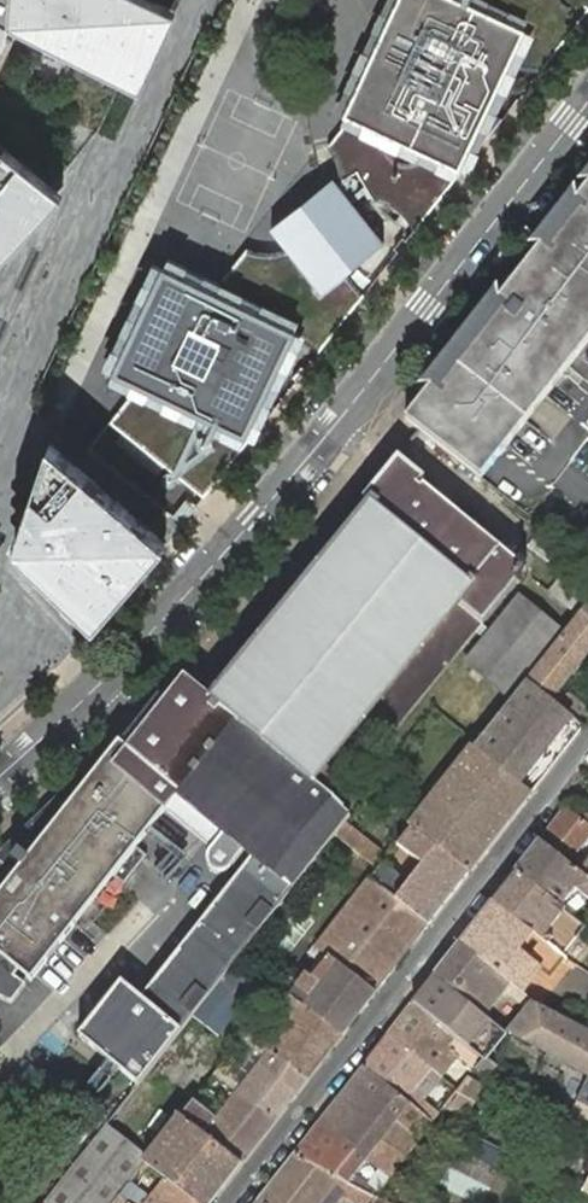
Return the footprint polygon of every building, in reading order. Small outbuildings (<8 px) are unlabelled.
[(135,100),(173,18),(142,0),(0,0),(0,16),(135,100)] [(344,115),(350,118),(462,170),(489,112),(511,65),(527,31),(460,0),(398,0),(344,115)] [(527,31),(511,65),(513,65),(516,65),(523,66),(531,68),(539,72),(587,9),(587,6),(582,1),(576,5),(570,6),(563,3),(561,0),(460,0),(527,31)] [(462,170),(503,118),(499,118),(496,117),(493,115),(491,113),(489,112),(462,170)] [(414,231),(462,170),(350,118),(328,145),(334,158),(338,170),(339,176),(343,180),(357,172),(371,196),(372,200),(377,200),(384,202),(389,204),(394,207),(399,211),(404,216),(407,220),(411,225),(414,231)] [(41,252),(59,213),(79,184),(0,132),(0,224),(41,252)] [(332,178),(271,227),(287,248),(322,292),(347,272),(384,243),(332,178)] [(505,291),(430,387),(428,390),(407,417),(403,421),(418,432),(419,431),(445,452),(479,480),(504,450),(587,345),(587,186),(505,291)] [(247,247),(213,291),(294,330),(293,333),(299,335),(305,338),(311,342),(316,347),(319,351),(365,293),(360,289),(355,284),(351,279),(348,274),(347,272),(322,292),(287,248),(282,250),(275,251),(268,252),(260,252),(254,250),(247,247)] [(213,291),(163,268),(116,367),(143,380),(247,429),(257,407),(293,333),(294,330),(213,291)] [(143,380),(110,422),(204,497),(267,417),(264,415),(262,414),(260,411),(257,407),(247,429),(143,380)] [(166,544),(50,443),(12,547),(95,626),(166,544)] [(479,480),(445,452),(438,461),(485,501),(571,565),(575,561),(578,556),(528,519),(479,480)] [(425,478),(398,457),(381,478),(379,480),(364,498),(360,494),(357,491),(356,491),(195,689),(311,784),(365,719),(390,740),(483,625),(527,571),(503,551),(421,483),(425,478)] [(587,605),(587,571),(575,561),(551,591),(580,615),(581,614),(587,605)] [(508,696),(562,631),(521,596),(466,661),(508,696)] [(581,614),(580,615),(528,680),(584,726),(587,721),(587,708),(570,694),(562,695),(558,692),(587,654),(587,620),(581,614)] [(351,816),(311,784),(195,689),(184,680),(173,695),(168,701),(167,700),(129,750),(179,792),(178,793),(217,825),(238,843),(257,858),(294,888),(337,835),(347,822),(351,816)] [(531,794),(584,726),(528,680),(478,742),(474,749),(531,794)] [(171,803),(178,793),(179,792),(129,750),(120,743),(77,797),(73,794),(69,799),(61,793),(16,852),(6,844),(0,850),(0,1001),(10,1006),(171,803)] [(470,872),(531,794),(474,749),(412,827),(470,872)] [(61,793),(6,844),(16,852),(61,793)] [(178,793),(171,803),(209,835),(217,825),(178,793)] [(539,842),(580,873),(587,879),(587,847),(584,844),(587,838),(587,826),(587,825),(578,819),(565,808),(539,842)] [(578,819),(587,825),(587,824),(587,815),(584,812),(578,819)] [(390,854),(347,822),(337,835),(379,868),(382,865),(390,854)] [(238,843),(217,825),(209,835),(203,842),(200,846),(199,850),(199,855),(200,860),(203,864),(208,866),(213,867),(218,866),(222,863),(225,859),(230,853),(231,852),(238,843)] [(470,872),(412,827),(397,845),(422,865),(406,885),(382,865),(369,881),(428,926),(470,872)] [(516,872),(562,907),(576,888),(587,898),(587,879),(580,873),(539,842),(516,872)] [(257,858),(238,843),(231,852),(230,853),(248,868),(257,858)] [(248,868),(230,853),(225,859),(243,874),(248,868)] [(140,1084),(241,955),(294,888),(257,858),(248,868),(243,874),(144,1000),(122,982),(78,1036),(140,1084)] [(516,872),(492,901),(542,939),(547,943),(552,937),(547,933),(560,916),(574,928),(579,920),(573,916),(565,909),(562,907),(516,872)] [(376,993),(428,926),(369,881),(317,947),(331,958),(376,993)] [(576,888),(562,907),(565,909),(573,916),(587,898),(576,888)] [(509,983),(523,994),(528,987),(512,975),(522,963),(512,956),(524,941),(533,948),(547,959),(550,955),(558,962),(563,956),(547,943),(542,939),(492,901),(459,944),(509,985),(509,983)] [(512,956),(522,963),(533,948),(524,941),(512,956)] [(436,975),(485,1014),(505,990),(518,1000),(523,994),(509,983),(509,985),(459,944),(436,975)] [(342,1036),(376,993),(331,958),(317,947),(315,945),(309,953),(320,961),(306,978),(301,985),(291,976),(281,988),(304,1006),(342,1036)] [(482,1058),(505,1031),(485,1014),(436,975),(414,1002),(482,1058)] [(309,1079),(342,1036),(304,1006),(281,988),(270,1003),(282,1013),(270,1030),(257,1020),(248,1031),(270,1048),(309,1079)] [(525,1006),(530,1000),(523,994),(518,1000),(525,1006)] [(530,1000),(525,1006),(506,1030),(587,1077),(574,1099),(587,1107),(587,1030),(530,1000)] [(474,1068),(476,1066),(482,1058),(414,1002),(388,1035),(431,1069),(441,1077),(458,1056),(474,1068)] [(275,1122),(309,1079),(270,1048),(248,1031),(242,1039),(264,1056),(249,1076),(227,1058),(214,1075),(236,1092),(275,1122)] [(432,1122),(437,1116),(439,1114),(423,1101),(412,1092),(431,1069),(388,1035),(364,1066),(411,1104),(432,1122)] [(392,1177),(432,1122),(411,1104),(364,1066),(319,1123),(367,1159),(385,1172),(392,1177)] [(412,1092),(423,1101),(441,1077),(431,1069),(412,1092)] [(457,1090),(446,1104),(468,1116),(483,1086),(467,1078),(457,1090)] [(241,1165),(275,1122),(236,1092),(210,1126),(188,1108),(181,1117),(241,1165)] [(241,1165),(181,1117),(147,1160),(147,1161),(147,1162),(153,1167),(167,1178),(198,1202),(211,1202),(241,1165)] [(348,1183),(376,1198),(381,1191),(354,1176),(367,1159),(319,1123),(294,1155),(348,1183)] [(147,1160),(105,1128),(105,1127),(44,1202),(115,1202),(119,1197),(125,1189),(141,1169),(147,1162),(147,1161),(147,1160)] [(473,1141),(467,1158),(496,1167),(501,1150),(473,1141)] [(335,1186),(344,1193),(357,1202),(359,1202),(362,1199),(366,1202),(374,1202),(378,1199),(376,1198),(348,1183),(294,1155),(258,1201),(260,1202),(322,1202),(335,1186)] [(147,1173),(153,1167),(147,1162),(141,1169),(147,1173)] [(381,1179),(387,1183),(392,1177),(385,1172),(381,1179)] [(167,1178),(148,1202),(198,1202),(167,1178)] [(322,1202),(337,1202),(344,1193),(335,1186),(322,1202)] [(125,1189),(119,1197),(127,1202),(142,1202),(125,1189)]
